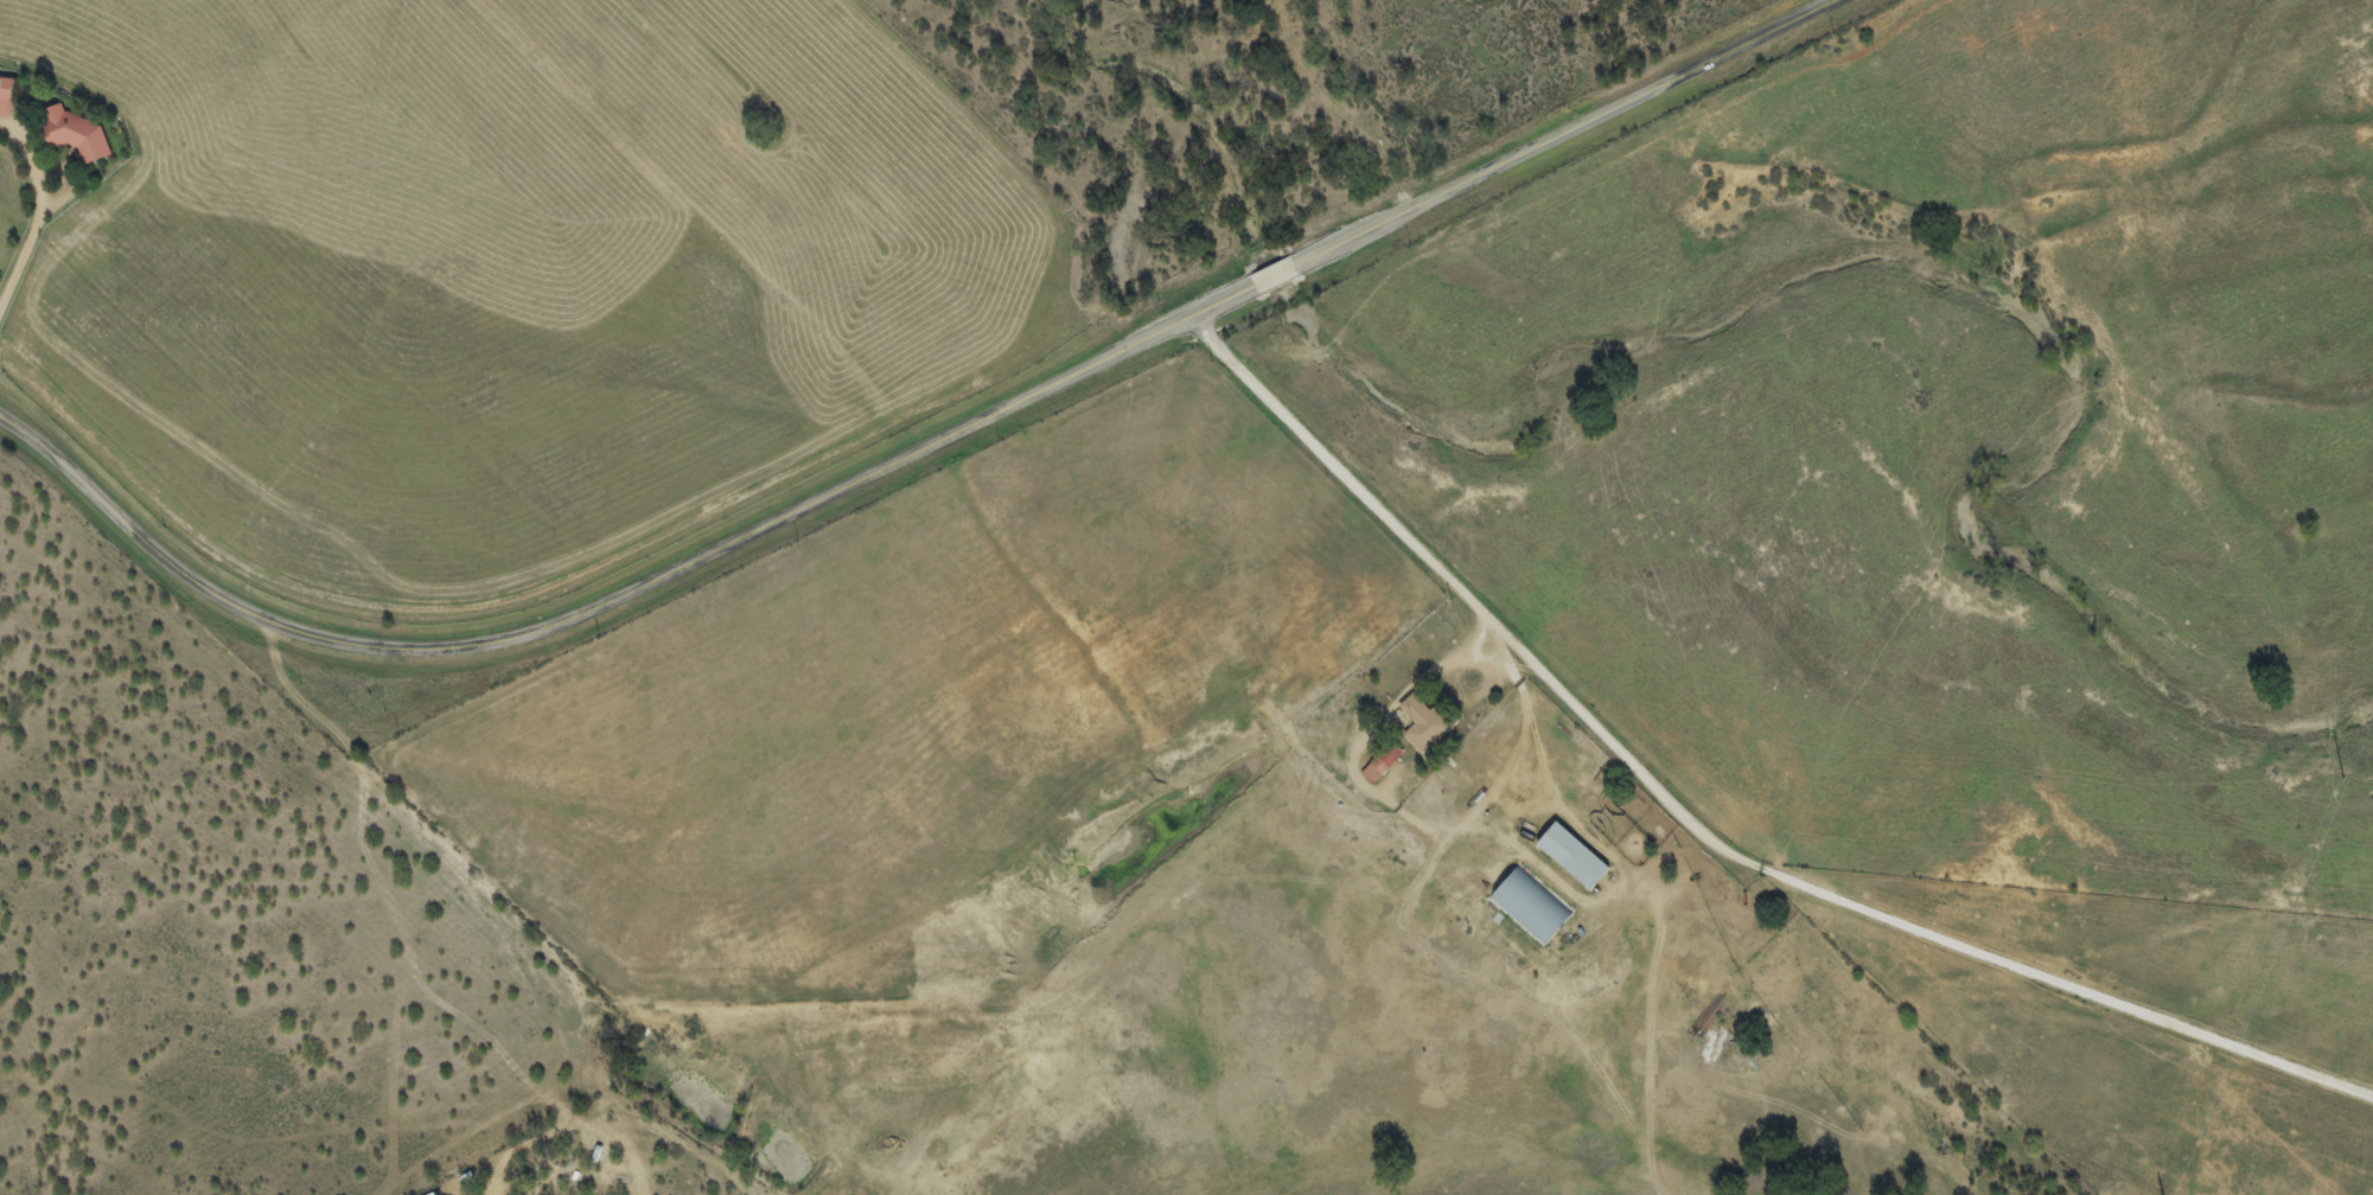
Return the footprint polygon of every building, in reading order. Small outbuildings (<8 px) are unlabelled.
[(17,79),(0,78),(0,117),(14,118),(17,79)] [(100,115),(71,125),(65,105),(41,113),(54,150),(77,142),(86,167),(114,158),(100,115)] [(1450,728),(1417,691),(1399,706),(1416,725),(1404,736),(1421,754),(1450,728)] [(1614,869),(1558,822),(1539,845),(1594,892),(1614,869)] [(1548,949),(1575,917),(1517,869),(1490,901),(1548,949)]
